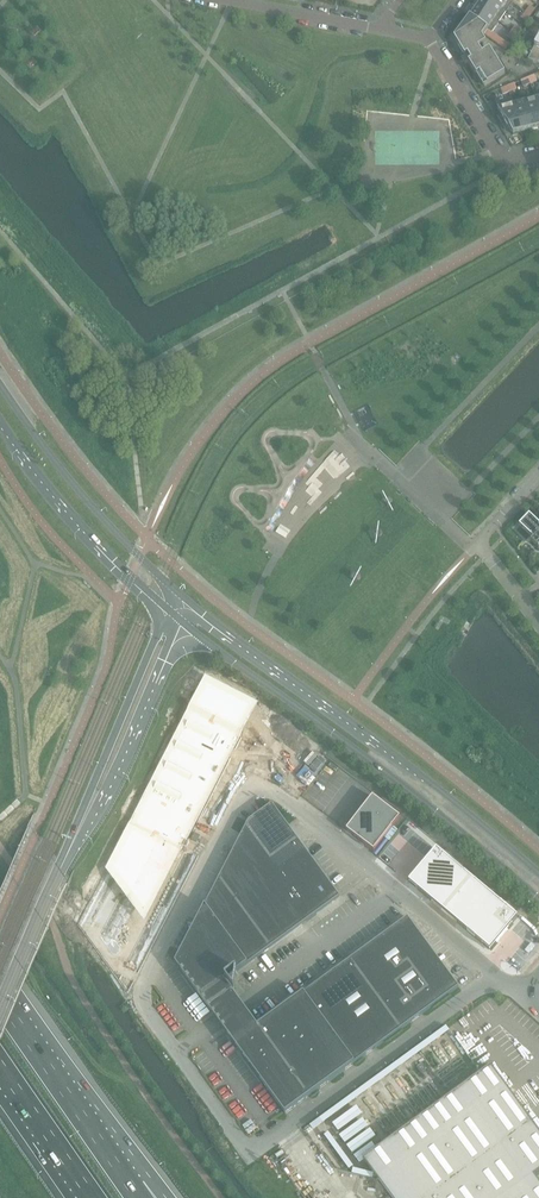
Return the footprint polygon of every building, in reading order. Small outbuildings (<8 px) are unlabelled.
[(488,0),(482,0),(477,7),(499,23),(506,13),(488,0)] [(509,0),(488,0),(506,13),(513,3),(509,0)] [(531,15),(535,10),(530,6),(526,12),(531,15)] [(499,23),(477,7),(470,17),(492,33),(499,23)] [(531,15),(526,12),(521,18),(526,22),(531,15)] [(505,74),(490,49),(483,54),(479,48),(486,43),(483,37),(484,35),(506,50),(510,45),(492,33),(470,17),(454,39),(465,56),(463,57),(464,58),(467,63),(469,62),(484,87),(505,74)] [(517,35),(521,29),(516,26),(512,32),(517,35)] [(512,42),(517,35),(512,32),(507,38),(512,42)] [(528,60),(538,63),(538,39),(528,60)] [(530,84),(537,81),(535,76),(527,79),(530,84)] [(530,84),(527,79),(521,81),(523,87),(530,84)] [(510,93),(517,90),(514,84),(507,87),(510,93)] [(510,93),(507,87),(501,90),(503,95),(510,93)] [(521,133),(514,105),(512,106),(511,100),(499,103),(501,109),(498,109),(513,135),(521,133)] [(536,100),(525,103),(532,131),(538,129),(538,111),(536,100)] [(532,131),(525,103),(514,105),(521,133),(532,131)] [(530,515),(520,525),(534,539),(531,541),(538,548),(538,524),(530,515)] [(130,835),(123,848),(129,851),(136,838),(161,851),(167,841),(188,852),(238,755),(241,749),(234,746),(247,720),(251,712),(211,692),(201,711),(195,708),(130,835)] [(282,723),(260,751),(266,756),(287,727),(282,723)] [(374,852),(400,818),(373,797),(347,831),(358,840),(361,842),(365,845),(374,852)] [(408,918),(258,1027),(241,1003),(225,982),(340,898),(272,805),(249,822),(175,964),(217,1021),(285,1115),(286,1114),(459,988),(408,918)] [(431,845),(403,877),(484,945),(511,913),(431,845)] [(538,1174),(538,1132),(491,1067),(482,1074),(477,1077),(491,1096),(377,1180),(391,1197),(538,1197),(538,1182),(535,1177),(538,1174)]
